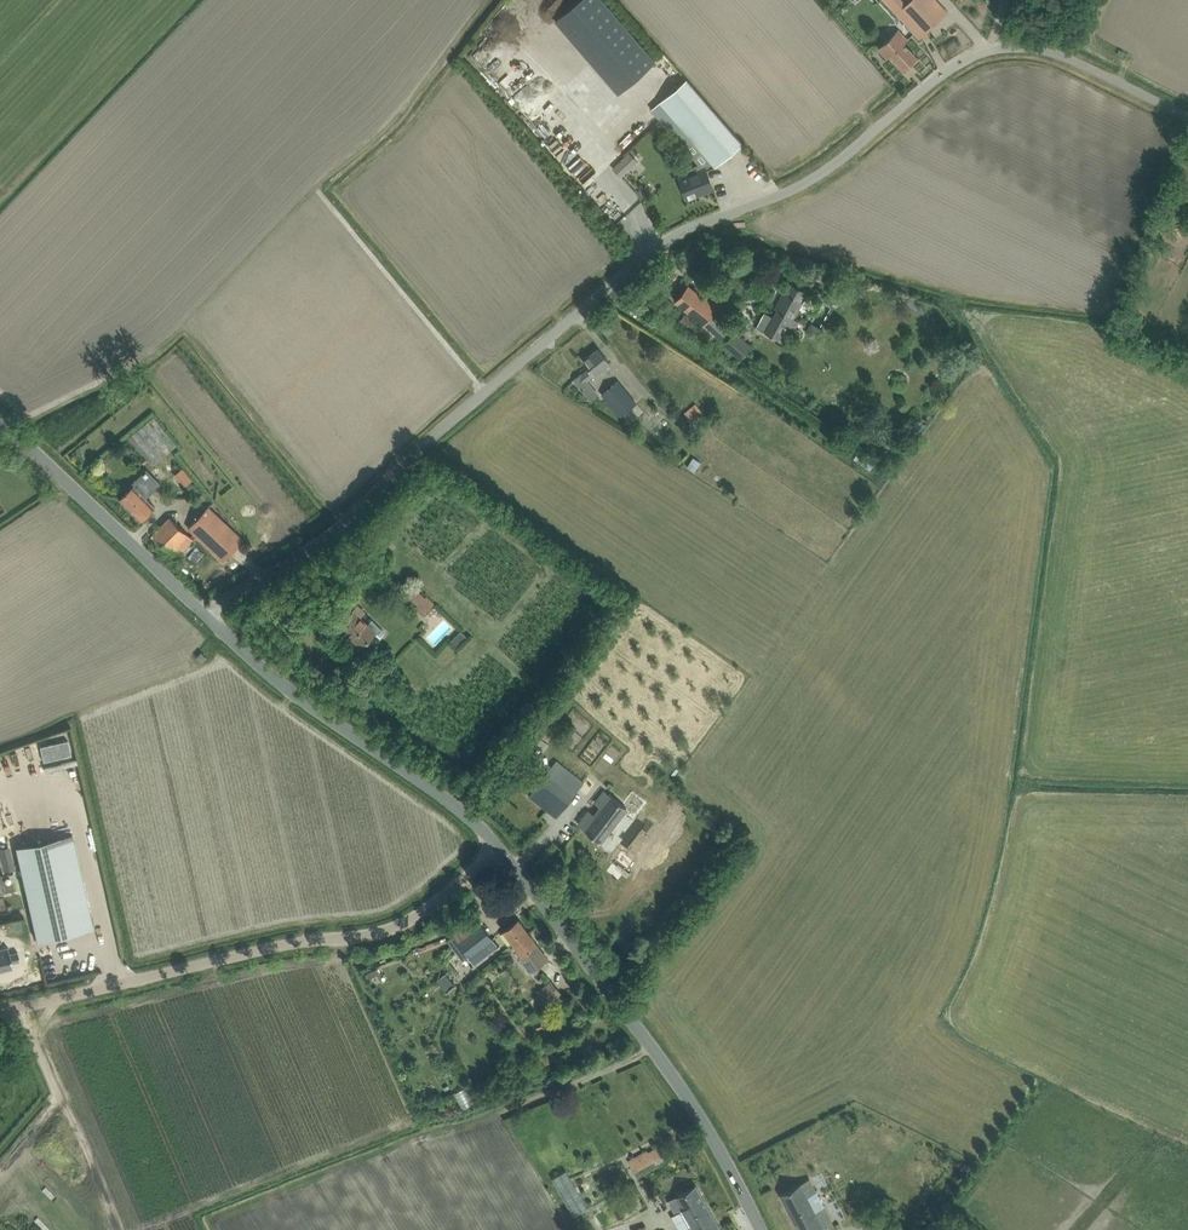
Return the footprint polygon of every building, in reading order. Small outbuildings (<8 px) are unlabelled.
[(555,20),(618,93),(656,60),(604,0),(578,0),(555,20)] [(919,38),(948,12),(937,0),(907,0),(904,3),(901,0),(884,0),(919,38)] [(517,38),(522,44),(532,35),(523,25),(518,29),(523,33),(517,38)] [(904,43),(908,39),(898,29),(890,37),(878,48),(887,58),(891,55),(904,69),(917,57),(904,43)] [(514,41),(510,45),(521,58),(525,54),(514,41)] [(660,103),(652,110),(684,146),(692,140),(715,167),(743,143),(687,78),(660,102),(660,103)] [(537,120),(548,107),(540,101),(529,113),(537,120)] [(637,210),(570,140),(556,154),(571,170),(569,173),(620,226),(637,210)] [(629,152),(612,168),(621,177),(638,161),(629,152)] [(688,174),(679,178),(687,197),(702,191),(703,193),(714,188),(705,167),(699,170),(696,165),(686,168),(688,174)] [(645,186),(638,192),(644,199),(651,193),(645,186)] [(1175,229),(1183,215),(1169,207),(1160,222),(1175,229)] [(665,275),(652,291),(660,297),(673,282),(665,275)] [(764,311),(756,326),(765,331),(776,337),(779,339),(792,317),(793,318),(808,292),(799,288),(789,282),(774,308),(777,310),(773,316),(764,311)] [(704,324),(727,296),(715,286),(705,299),(688,284),(675,300),(704,324)] [(828,294),(824,301),(831,305),(836,298),(828,294)] [(703,328),(710,335),(712,332),(723,342),(734,330),(715,313),(703,328)] [(685,314),(680,321),(685,325),(691,318),(685,314)] [(823,341),(828,333),(815,324),(810,332),(823,341)] [(739,359),(751,346),(734,331),(722,344),(739,359)] [(581,373),(574,379),(583,391),(591,385),(587,380),(609,361),(598,348),(583,361),(589,368),(582,374),(581,373)] [(627,411),(637,403),(618,381),(603,394),(621,416),(623,415),(627,411)] [(695,404),(684,413),(691,421),(702,412),(695,404)] [(177,444),(153,416),(129,436),(153,464),(177,444)] [(693,457),(687,466),(694,471),(700,462),(693,457)] [(128,490),(120,498),(141,520),(150,512),(155,506),(146,498),(161,483),(146,468),(131,483),(134,485),(128,490)] [(190,470),(179,474),(186,489),(196,484),(190,470)] [(208,506),(188,527),(223,561),(243,539),(208,506)] [(170,516),(153,534),(177,557),(194,539),(170,516)] [(427,595),(425,598),(413,587),(404,596),(423,614),(434,603),(427,595)] [(349,633),(362,646),(373,635),(379,641),(385,634),(385,631),(373,619),(369,623),(367,621),(366,623),(360,617),(365,612),(355,602),(359,598),(351,590),(338,603),(349,614),(338,626),(347,635),(349,633)] [(466,649),(472,637),(463,632),(457,643),(466,649)] [(196,657),(202,661),(206,657),(201,652),(196,657)] [(372,683),(386,669),(377,660),(363,674),(372,683)] [(529,796),(556,817),(584,782),(557,761),(529,796)] [(594,814),(590,811),(579,824),(601,840),(625,808),(604,792),(596,803),(600,806),(594,814)] [(37,940),(94,927),(73,834),(16,847),(37,940)] [(606,849),(615,856),(626,842),(616,835),(606,849)] [(633,872),(642,861),(627,850),(618,861),(633,872)] [(446,916),(436,925),(441,931),(451,923),(446,916)] [(457,940),(451,945),(463,960),(469,956),(481,947),(487,955),(498,946),(492,938),(476,916),(453,934),(457,940)] [(510,939),(514,945),(520,940),(530,933),(518,918),(503,930),(510,939)] [(520,940),(514,945),(521,954),(519,955),(531,971),(547,958),(539,947),(538,948),(535,944),(537,943),(530,933),(520,940)] [(0,948),(0,970),(19,965),(18,961),(25,959),(23,950),(16,952),(15,945),(0,948)] [(425,951),(421,954),(424,960),(429,957),(425,951)] [(561,993),(552,982),(540,992),(548,1003),(561,993)] [(457,1096),(466,1112),(477,1105),(468,1089),(457,1096)] [(662,1155),(657,1147),(648,1152),(647,1149),(627,1160),(633,1171),(662,1155)] [(573,1215),(587,1207),(565,1170),(551,1177),(573,1215)] [(780,1194),(799,1229),(824,1229),(833,1226),(823,1208),(815,1212),(807,1197),(816,1193),(809,1179),(791,1189),(780,1194)] [(604,1196),(612,1193),(608,1183),(600,1186),(604,1196)] [(675,1214),(672,1216),(680,1229),(681,1229),(683,1229),(722,1229),(696,1185),(668,1201),(675,1214)] [(594,1215),(602,1229),(610,1224),(601,1211),(594,1215)]
